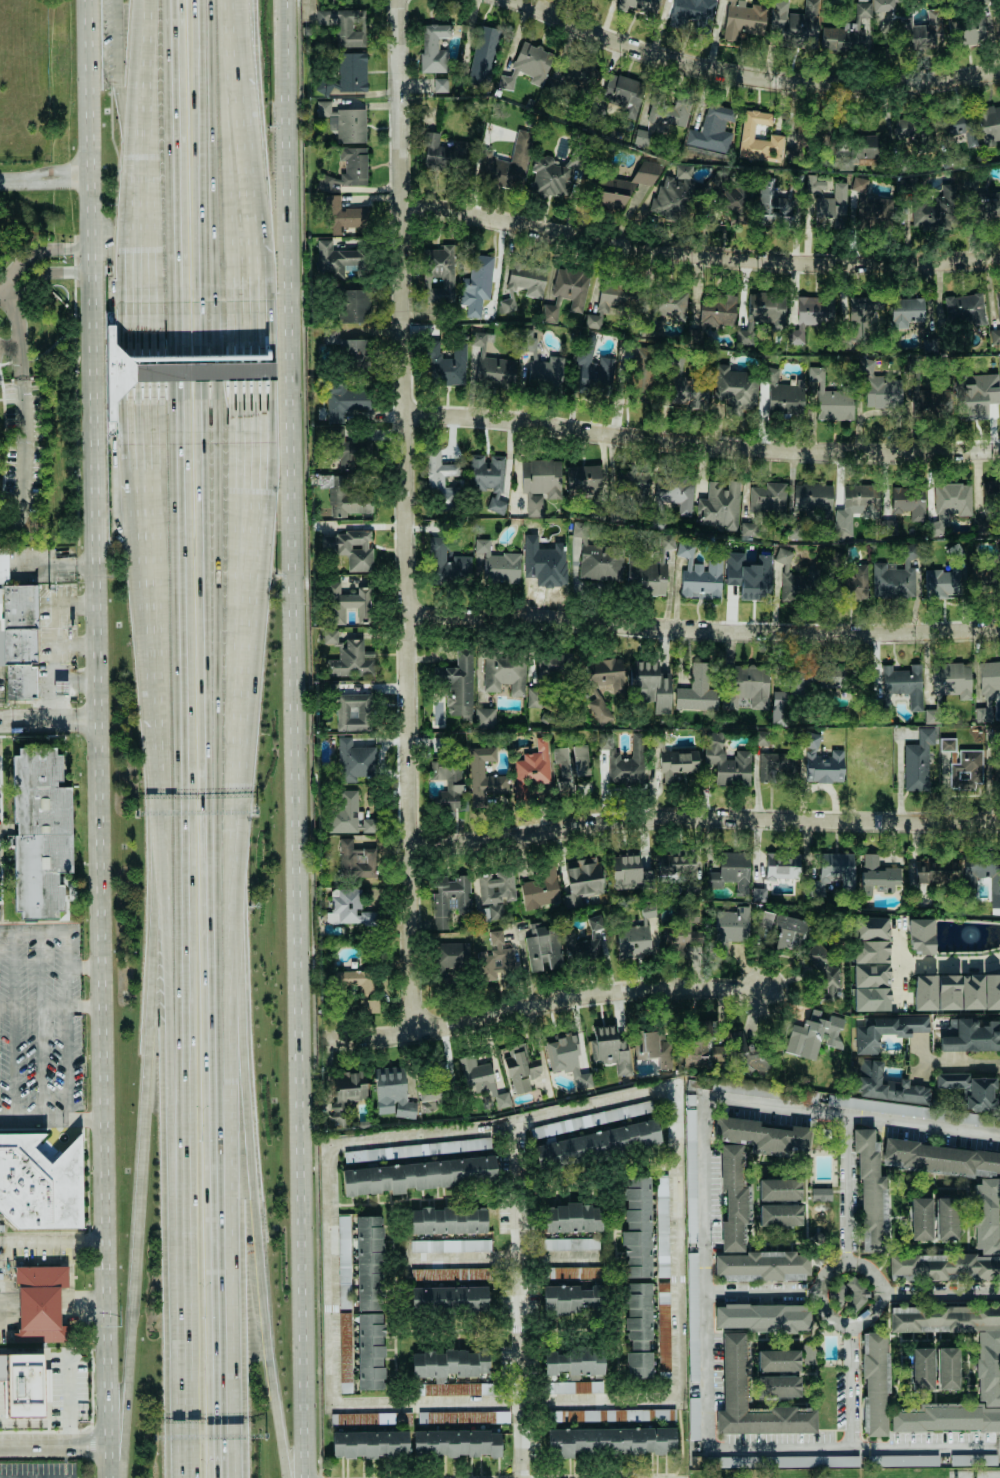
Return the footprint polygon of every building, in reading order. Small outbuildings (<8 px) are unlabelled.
[(615,8),(626,12),(628,7),(655,17),(661,0),(618,0),(615,8)] [(668,26),(686,30),(688,21),(711,25),(716,0),(673,0),(668,26)] [(745,4),(745,0),(742,0),(728,0),(723,40),(736,41),(737,31),(764,34),(767,7),(745,4)] [(819,0),(805,0),(804,13),(788,13),(788,1),(771,1),(770,33),(817,35),(819,0)] [(873,12),(895,11),(894,2),(902,1),(901,0),(872,0),(873,12)] [(823,49),(870,49),(870,24),(861,24),(861,18),(871,18),(871,3),(856,2),(855,25),(823,25),(823,49)] [(942,46),(941,8),(927,8),(927,25),(913,25),(913,17),(902,17),(903,47),(942,46)] [(364,9),(316,10),(316,25),(335,25),(336,47),(366,46),(364,9)] [(985,43),(983,16),(948,19),(949,34),(957,34),(958,45),(985,43)] [(450,24),(420,24),(420,72),(447,72),(447,49),(438,49),(438,37),(450,37),(450,24)] [(510,91),(518,71),(530,76),(528,82),(541,87),(553,53),(521,41),(508,76),(501,74),(497,86),(510,91)] [(366,52),(337,53),(338,91),(367,91),(366,52)] [(593,64),(566,58),(561,80),(588,87),(593,64)] [(607,74),(602,101),(610,102),(608,112),(636,118),(644,81),(607,74)] [(447,78),(433,78),(434,92),(447,92),(447,78)] [(674,98),(673,106),(663,104),(666,90),(652,87),(646,120),(684,128),(689,101),(674,98)] [(316,115),(331,115),(330,101),(316,101),(316,115)] [(688,128),(684,143),(727,153),(733,131),(726,130),(731,108),(706,102),(700,131),(688,128)] [(977,108),(983,146),(995,144),(994,141),(999,140),(999,105),(977,108)] [(365,108),(337,109),(338,142),(365,142),(365,108)] [(783,135),(769,133),(769,140),(754,139),(755,124),(771,125),(772,112),(742,110),(738,157),(781,160),(783,135)] [(942,113),(944,134),(966,133),(967,145),(976,144),(974,111),(942,113)] [(894,118),(895,137),(926,136),(926,117),(894,118)] [(510,161),(488,157),(483,180),(521,188),(533,132),(517,129),(510,161)] [(453,140),(453,147),(438,146),(439,133),(426,131),(422,165),(472,170),(474,142),(453,140)] [(795,148),(786,148),(786,160),(801,160),(801,143),(803,144),(804,132),(796,131),(795,148)] [(884,135),(848,134),(848,155),(836,155),(836,169),(854,169),(854,158),(874,158),(874,159),(884,159),(884,135)] [(367,147),(339,147),(339,159),(345,159),(344,173),(341,173),(341,185),(366,185),(367,147)] [(533,153),(526,190),(566,198),(572,168),(551,164),(553,157),(533,153)] [(635,183),(651,185),(661,166),(661,163),(640,159),(630,180),(613,178),(610,185),(598,183),(594,207),(621,211),(635,183)] [(692,165),(675,165),(674,177),(665,176),(664,184),(653,184),(652,213),(698,215),(699,181),(691,180),(692,165)] [(760,180),(755,223),(791,227),(794,190),(801,190),(802,176),(790,174),(787,198),(771,196),(773,181),(760,180)] [(340,184),(340,176),(321,177),(321,190),(332,190),(332,184),(340,184)] [(858,191),(856,221),(887,223),(889,197),(867,196),(867,178),(852,177),(851,190),(858,191)] [(846,182),(833,182),(833,197),(814,196),(813,223),(845,224),(846,182)] [(955,183),(942,183),(942,196),(934,196),(934,202),(912,203),(912,227),(921,226),(921,231),(937,230),(937,219),(956,219),(955,183)] [(972,193),(973,221),(999,219),(999,192),(972,193)] [(368,207),(340,208),(340,194),(325,195),(327,235),(344,234),(344,229),(369,228),(368,207)] [(317,272),(362,272),(362,250),(332,250),(332,239),(317,239),(317,272)] [(455,302),(454,244),(441,244),(441,248),(425,249),(425,277),(442,277),(442,287),(427,287),(427,302),(455,302)] [(490,299),(493,255),(471,254),(470,277),(462,277),(460,305),(466,306),(465,317),(480,318),(481,299),(490,299)] [(542,298),(546,267),(510,262),(505,299),(499,298),(497,310),(512,312),(516,287),(525,288),(524,295),(542,298)] [(582,313),(589,273),(556,266),(551,295),(571,298),(568,310),(582,313)] [(602,328),(604,306),(634,309),(636,285),(599,282),(596,314),(585,313),(584,326),(602,328)] [(343,322),(370,321),(370,289),(342,290),(343,322)] [(655,315),(672,316),(672,320),(685,321),(686,291),(656,290),(655,315)] [(783,329),(784,299),(774,299),(774,292),(748,292),(747,330),(737,329),(736,343),(752,343),(753,321),(771,322),(770,329),(783,329)] [(944,297),(947,324),(985,319),(982,292),(944,297)] [(734,326),(736,295),(716,293),(716,300),(701,299),(699,323),(734,326)] [(804,344),(804,324),(833,324),(833,297),(798,297),(798,329),(788,329),(788,344),(804,344)] [(868,339),(868,308),(876,308),(876,297),(849,297),(848,339),(868,339)] [(911,321),(924,321),(923,298),(889,299),(890,328),(912,328),(911,321)] [(544,320),(555,322),(558,304),(547,302),(544,320)] [(368,364),(368,339),(338,339),(338,324),(323,324),(323,350),(344,350),(344,364),(368,364)] [(534,361),(535,329),(525,329),(523,381),(561,383),(563,356),(548,356),(548,361),(534,361)] [(515,359),(484,357),(485,340),(493,341),(493,333),(471,332),(470,345),(478,346),(475,384),(513,387),(515,359)] [(615,358),(598,356),(597,362),(591,361),(595,336),(579,333),(572,385),(610,391),(615,358)] [(935,338),(922,338),(922,351),(936,351),(935,338)] [(465,384),(466,343),(452,343),(452,358),(439,358),(439,341),(430,341),(430,383),(465,384)] [(633,402),(653,402),(652,369),(643,369),(643,347),(632,347),(633,402)] [(728,371),(729,364),(714,364),(714,398),(730,399),(729,415),(741,415),(741,407),(757,407),(757,371),(728,371)] [(865,406),(900,407),(901,378),(871,377),(871,365),(866,365),(865,406)] [(853,419),(852,390),(824,390),(823,366),(812,367),(813,420),(853,419)] [(804,379),(796,379),(796,384),(777,383),(777,368),(761,367),(761,381),(769,381),(768,412),(803,413),(804,379)] [(998,403),(997,374),(962,375),(962,380),(954,380),(955,417),(987,416),(986,403),(998,403)] [(670,407),(706,409),(707,378),(672,376),(670,407)] [(326,423),(345,423),(345,410),(369,410),(370,387),(327,386),(326,423)] [(936,413),(937,390),(914,389),(913,412),(936,413)] [(370,459),(370,440),(348,441),(347,427),(334,428),(335,469),(354,468),(354,459),(370,459)] [(427,497),(438,497),(439,510),(458,510),(457,478),(459,478),(458,463),(440,464),(440,448),(426,449),(427,497)] [(503,455),(486,455),(469,454),(468,493),(488,494),(487,512),(505,512),(505,500),(502,500),(503,455)] [(560,498),(560,459),(520,459),(521,494),(525,494),(525,515),(543,515),(543,498),(560,498)] [(566,466),(567,495),(600,494),(599,465),(566,466)] [(330,475),(319,474),(318,487),(330,487),(330,475)] [(372,514),(372,490),(352,491),(351,474),(332,475),(332,488),(328,488),(328,515),(372,514)] [(692,516),(694,478),(654,475),(652,506),(662,506),(662,504),(678,505),(677,515),(692,516)] [(739,481),(726,480),(726,483),(707,482),(707,498),(697,498),(697,526),(737,528),(739,481)] [(994,481),(982,480),(981,513),(992,513),(994,481)] [(749,486),(749,512),(785,513),(786,483),(765,482),(765,486),(749,486)] [(793,483),(792,511),(829,512),(830,484),(793,483)] [(933,483),(934,532),(943,532),(943,523),(948,523),(948,515),(971,514),(970,483),(933,483)] [(878,517),(878,484),(842,485),(843,507),(834,507),(834,538),(852,538),(851,513),(860,513),(860,517),(878,517)] [(925,520),(924,486),(891,487),(892,512),(910,512),(910,521),(925,520)] [(897,520),(882,520),(881,534),(896,534),(897,520)] [(582,543),(587,543),(587,522),(572,522),(571,536),(582,537),(582,543)] [(373,571),(372,548),(370,548),(370,532),(321,532),(322,554),(346,554),(346,571),(373,571)] [(524,576),(535,576),(535,586),(566,586),(566,543),(553,543),(553,548),(537,548),(537,534),(524,534),(524,576)] [(471,555),(449,556),(449,536),(429,537),(429,581),(471,580),(471,555)] [(519,553),(489,553),(489,539),(473,538),(473,581),(519,581),(519,553)] [(694,542),(677,541),(676,556),(686,557),(686,569),(681,569),(680,596),(720,598),(722,557),(707,556),(707,570),(692,569),(694,542)] [(580,578),(623,579),(623,546),(580,545),(580,578)] [(816,602),(819,569),(807,568),(807,575),(789,573),(791,550),(776,548),(775,562),(783,563),(779,598),(816,602)] [(665,593),(665,551),(658,551),(658,558),(628,558),(628,593),(665,593)] [(725,585),(739,585),(739,600),(769,600),(770,555),(757,554),(757,564),(744,564),(744,552),(726,552),(725,585)] [(914,597),(913,559),(914,559),(914,552),(903,552),(903,568),(895,568),(895,562),(872,562),(872,597),(914,597)] [(867,600),(867,564),(855,563),(855,576),(840,576),(840,599),(867,600)] [(925,568),(925,597),(960,596),(960,568),(925,568)] [(345,624),(345,607),(357,608),(356,623),(369,623),(370,587),(356,587),(356,594),(340,593),(341,581),(328,581),(327,624),(345,624)] [(6,665),(6,699),(37,699),(36,584),(1,585),(2,587),(0,587),(0,665),(6,665)] [(323,644),(338,643),(337,629),(323,629),(323,644)] [(327,676),(374,674),(374,654),(363,654),(363,638),(346,639),(346,651),(327,651),(327,676)] [(537,653),(538,677),(573,676),(572,652),(537,653)] [(483,691),(500,691),(500,683),(510,684),(509,695),(524,695),(525,655),(483,654),(483,691)] [(613,717),(598,693),(607,687),(611,693),(621,693),(625,690),(622,657),(591,659),(585,663),(588,701),(585,703),(599,726),(613,717)] [(675,708),(717,709),(717,689),(709,689),(709,662),(691,661),(690,688),(675,687),(675,708)] [(982,707),(974,708),(975,722),(992,721),(990,699),(995,699),(995,690),(999,690),(999,661),(979,662),(982,707)] [(933,663),(934,694),(960,694),(960,699),(971,699),(970,662),(933,663)] [(922,711),(920,663),(907,664),(907,670),(893,670),(893,665),(872,665),(873,688),(882,688),(882,694),(908,693),(909,711),(922,711)] [(768,708),(767,664),(727,665),(727,708),(768,708)] [(371,693),(335,694),(336,730),(372,729),(371,693)] [(494,730),(495,708),(475,707),(474,729),(494,730)] [(904,790),(928,790),(927,744),(934,744),(933,727),(917,727),(918,744),(903,744),(904,790)] [(608,784),(645,784),(645,732),(631,732),(631,758),(619,758),(619,750),(612,750),(612,733),(598,733),(598,749),(608,749),(608,784)] [(715,784),(749,784),(750,750),(734,750),(734,759),(723,758),(724,732),(704,732),(704,763),(715,763),(715,784)] [(843,782),(843,749),(831,749),(831,758),(818,758),(818,734),(804,734),(804,782),(843,782)] [(352,746),(352,736),(338,737),(338,781),(357,781),(357,776),(376,776),(376,746),(352,746)] [(550,783),(547,736),(535,737),(535,752),(522,753),(522,759),(513,760),(515,799),(529,798),(529,784),(550,783)] [(939,750),(955,751),(955,738),(939,737),(939,750)] [(553,747),(557,794),(572,792),(570,776),(589,775),(587,744),(553,747)] [(470,807),(486,806),(485,794),(507,794),(507,775),(484,775),(484,761),(496,761),(496,747),(469,747),(470,807)] [(71,872),(71,787),(60,787),(60,755),(55,755),(55,748),(18,748),(18,755),(13,755),(13,834),(14,912),(21,912),(21,919),(58,919),(57,912),(63,912),(63,884),(57,884),(57,872),(71,872)] [(950,763),(950,787),(982,787),(981,749),(958,749),(959,763),(950,763)] [(660,752),(661,783),(673,783),(673,773),(698,772),(697,750),(660,752)] [(773,773),(795,772),(795,752),(758,753),(759,782),(773,782),(773,773)] [(430,779),(443,779),(444,808),(458,807),(458,797),(463,797),(463,774),(456,774),(456,762),(430,762),(430,779)] [(358,789),(336,790),(337,809),(329,809),(329,832),(377,831),(376,818),(359,818),(358,789)] [(376,877),(376,847),(352,847),(352,838),(338,838),(339,877),(376,877)] [(657,875),(694,875),(694,849),(680,850),(680,854),(656,855),(657,875)] [(748,893),(749,851),(718,851),(718,882),(735,882),(735,893),(748,893)] [(799,853),(766,852),(765,879),(799,880),(799,853)] [(852,852),(817,853),(818,879),(803,880),(803,896),(825,896),(824,881),(840,881),(840,890),(853,890),(852,852)] [(860,895),(871,895),(871,887),(899,888),(900,866),(878,866),(878,853),(861,853),(860,895)] [(564,861),(569,895),(564,895),(565,908),(582,906),(580,896),(602,893),(597,857),(564,861)] [(966,859),(966,880),(978,880),(978,897),(999,896),(999,857),(966,859)] [(958,860),(914,858),(914,881),(957,883),(958,860)] [(560,903),(554,863),(538,865),(539,877),(519,880),(523,908),(560,903)] [(479,902),(515,901),(514,871),(478,872),(479,902)] [(434,926),(450,926),(449,913),(470,912),(469,874),(454,875),(454,876),(432,877),(434,926)] [(766,901),(766,888),(752,887),(751,900),(766,901)] [(361,888),(330,889),(330,912),(326,912),(326,924),(378,923),(378,910),(361,910),(361,888)] [(491,920),(503,918),(501,903),(489,904),(491,920)] [(647,923),(646,916),(654,915),(653,906),(642,907),(644,924),(647,923)] [(748,941),(748,906),(735,906),(735,911),(713,911),(713,955),(727,955),(727,941),(748,941)] [(770,928),(772,912),(759,911),(757,927),(770,928)] [(800,938),(810,941),(814,923),(775,914),(772,927),(779,928),(775,945),(797,950),(800,938)] [(851,917),(886,916),(887,938),(852,939),(851,917)] [(908,919),(910,949),(914,949),(915,953),(934,954),(932,918),(908,919)] [(530,972),(560,967),(554,919),(529,923),(531,936),(524,936),(530,972)] [(665,928),(666,955),(684,954),(684,944),(701,944),(701,930),(693,931),(693,921),(677,922),(677,928),(665,928)] [(618,955),(650,954),(649,925),(617,926),(618,955)] [(489,931),(490,948),(476,950),(478,978),(501,976),(502,979),(514,977),(511,945),(503,946),(502,929),(489,931)] [(853,962),(888,962),(887,941),(852,941),(853,962)] [(467,942),(437,943),(438,967),(468,966),(467,942)] [(815,1000),(838,1000),(838,948),(822,948),(822,942),(813,942),(813,951),(804,951),(804,963),(818,963),(818,993),(815,993),(815,1000)] [(853,965),(853,987),(888,986),(887,964),(853,965)] [(360,1012),(376,1011),(376,969),(335,970),(335,984),(356,984),(356,998),(360,998),(360,1012)] [(441,971),(438,986),(449,988),(451,972),(441,971)] [(984,974),(999,973),(999,1008),(985,1009),(984,974)] [(960,975),(961,1009),(983,1008),(982,974),(960,975)] [(913,1009),(936,1009),(935,975),(912,975),(913,1009)] [(960,1009),(938,1009),(938,975),(959,975),(960,1009)] [(853,988),(888,988),(889,1010),(853,1011),(853,988)] [(784,1052),(815,1060),(820,1040),(836,1044),(843,1017),(829,1014),(827,1020),(818,1017),(820,1010),(812,1008),(809,1020),(804,1019),(802,1027),(791,1024),(784,1052)] [(928,1015),(872,1017),(872,1026),(857,1027),(858,1054),(878,1053),(878,1035),(929,1033),(928,1015)] [(998,1050),(998,1019),(952,1019),(952,1036),(939,1036),(939,1050),(998,1050)] [(709,1059),(710,1021),(692,1020),(692,1039),(699,1039),(699,1059),(709,1059)] [(592,1064),(614,1062),(615,1076),(629,1075),(626,1039),(615,1040),(614,1025),(593,1027),(594,1039),(590,1039),(592,1064)] [(545,1042),(551,1073),(570,1069),(572,1079),(577,1078),(579,1088),(592,1085),(589,1071),(580,1073),(576,1053),(580,1053),(576,1030),(553,1035),(554,1040),(545,1042)] [(671,1068),(670,1035),(658,1035),(658,1031),(633,1032),(634,1058),(657,1058),(658,1069),(671,1068)] [(683,1066),(699,1065),(697,1040),(682,1041),(683,1066)] [(513,1094),(530,1090),(527,1078),(542,1074),(538,1057),(533,1058),(529,1041),(507,1047),(509,1056),(504,1057),(513,1094)] [(711,1060),(722,1060),(723,1046),(711,1045),(711,1060)] [(458,1058),(465,1097),(493,1093),(496,1108),(510,1105),(508,1092),(495,1094),(489,1062),(475,1064),(474,1055),(458,1058)] [(858,1097),(928,1103),(930,1086),(908,1084),(908,1081),(881,1079),(882,1061),(861,1059),(858,1097)] [(416,1117),(415,1102),(406,1102),(404,1066),(374,1068),(376,1114),(394,1113),(394,1118),(416,1117)] [(366,1099),(365,1082),(360,1082),(360,1072),(333,1073),(333,1089),(328,1089),(328,1125),(350,1125),(349,1099),(366,1099)] [(936,1073),(936,1088),(964,1088),(964,1111),(994,1111),(994,1077),(970,1077),(969,1073),(936,1073)] [(446,1097),(443,1080),(417,1085),(421,1102),(446,1097)] [(689,1080),(688,1088),(700,1089),(700,1081),(689,1080)] [(685,1105),(695,1105),(695,1094),(684,1094),(685,1105)] [(529,1125),(532,1137),(654,1113),(651,1101),(529,1125)] [(981,1125),(983,1115),(960,1112),(958,1121),(981,1125)] [(713,1140),(750,1143),(750,1150),(807,1155),(809,1129),(759,1125),(759,1120),(715,1116),(713,1140)] [(533,1142),(537,1161),(546,1159),(547,1165),(660,1146),(656,1121),(533,1142)] [(42,1148),(44,1146),(44,1133),(0,1134),(0,1213),(14,1228),(81,1228),(81,1134),(75,1128),(75,1138),(62,1150),(61,1150),(53,1157),(53,1149),(42,1149),(42,1148)] [(852,1129),(852,1153),(860,1153),(860,1252),(886,1252),(885,1176),(878,1176),(878,1140),(874,1140),(874,1128),(852,1129)] [(491,1151),(490,1138),(343,1148),(344,1161),(491,1151)] [(884,1140),(881,1167),(999,1177),(999,1151),(884,1140)] [(720,1144),(720,1189),(722,1189),(723,1251),(744,1251),(744,1223),(751,1223),(750,1185),(742,1186),(742,1144),(720,1144)] [(341,1167),(343,1196),(389,1192),(390,1194),(404,1193),(404,1189),(496,1182),(494,1156),(341,1167)] [(667,1175),(656,1175),(657,1277),(668,1277),(667,1175)] [(650,1177),(625,1177),(626,1231),(622,1231),(623,1277),(651,1277),(650,1177)] [(758,1179),(758,1200),(800,1200),(800,1178),(758,1179)] [(974,1179),(974,1252),(999,1252),(999,1237),(999,1179),(974,1179)] [(831,1201),(831,1188),(811,1187),(811,1200),(831,1201)] [(931,1240),(932,1197),(910,1197),(909,1239),(931,1240)] [(958,1239),(957,1197),(935,1197),(936,1239),(958,1239)] [(801,1204),(759,1203),(758,1225),(800,1226),(801,1204)] [(601,1231),(601,1204),(544,1204),(544,1232),(601,1231)] [(409,1234),(486,1233),(486,1207),(409,1208),(409,1234)] [(339,1312),(351,1312),(349,1215),(337,1215),(339,1312)] [(357,1310),(384,1310),(382,1215),(355,1216),(357,1310)] [(543,1238),(543,1250),(598,1249),(598,1237),(543,1238)] [(410,1240),(410,1252),(490,1251),(490,1239),(410,1240)] [(714,1253),(714,1275),(724,1274),(724,1280),(809,1279),(809,1253),(795,1253),(795,1251),(714,1253)] [(889,1255),(889,1279),(999,1278),(999,1254),(889,1255)] [(68,1265),(17,1266),(18,1338),(59,1337),(59,1341),(68,1341),(67,1325),(60,1325),(59,1287),(68,1287),(68,1265)] [(600,1278),(600,1266),(546,1267),(546,1278),(600,1278)] [(461,1279),(491,1278),(491,1267),(461,1268),(461,1279)] [(871,1294),(853,1275),(840,1286),(859,1306),(871,1294)] [(652,1377),(651,1351),(647,1351),(647,1341),(651,1340),(650,1282),(626,1283),(627,1352),(625,1352),(626,1378),(652,1377)] [(658,1367),(670,1366),(669,1282),(657,1282),(658,1367)] [(543,1314),(579,1313),(578,1284),(542,1285),(543,1314)] [(487,1310),(487,1285),(410,1287),(410,1312),(487,1310)] [(579,1308),(602,1309),(602,1285),(590,1285),(589,1289),(580,1289),(579,1308)] [(747,1331),(810,1330),(810,1303),(714,1304),(715,1327),(747,1327),(747,1331)] [(977,1403),(917,1403),(917,1411),(890,1411),(890,1430),(999,1430),(999,1306),(890,1306),(890,1332),(977,1332),(977,1403)] [(357,1313),(357,1389),(383,1389),(384,1313),(357,1313)] [(815,1432),(815,1406),(769,1407),(769,1412),(745,1412),(744,1332),(722,1332),(723,1410),(715,1410),(716,1433),(815,1432)] [(888,1435),(887,1352),(886,1352),(885,1332),(863,1333),(865,1436),(888,1435)] [(804,1346),(803,1364),(815,1364),(815,1346),(804,1346)] [(933,1347),(911,1347),(910,1389),(932,1389),(933,1347)] [(958,1347),(936,1347),(937,1389),(958,1389),(958,1347)] [(446,1383),(445,1373),(454,1373),(455,1377),(478,1376),(478,1373),(489,1372),(488,1348),(411,1351),(412,1394),(490,1391),(490,1382),(446,1383)] [(603,1375),(604,1349),(544,1348),(543,1375),(556,1375),(556,1370),(568,1370),(568,1374),(603,1375)] [(799,1349),(756,1350),(756,1371),(799,1371),(799,1349)] [(0,1354),(0,1380),(7,1380),(8,1417),(42,1416),(40,1353),(0,1354)] [(799,1376),(758,1375),(757,1396),(799,1397),(799,1376)] [(602,1392),(602,1381),(546,1382),(546,1393),(602,1392)] [(675,1421),(675,1410),(561,1409),(561,1421),(675,1421)] [(395,1412),(336,1414),(336,1425),(395,1424),(395,1412)] [(546,1428),(546,1451),(557,1451),(557,1458),(573,1458),(573,1454),(642,1453),(675,1453),(674,1427),(546,1428)] [(412,1430),(413,1456),(489,1455),(489,1457),(500,1457),(500,1429),(412,1430)] [(331,1431),(332,1457),(408,1456),(408,1430),(331,1431)] [(858,1455),(706,1456),(706,1467),(858,1466),(858,1455)] [(938,1455),(869,1455),(869,1466),(938,1465),(938,1455)] [(706,1456),(691,1456),(690,1466),(705,1466),(706,1456)]
